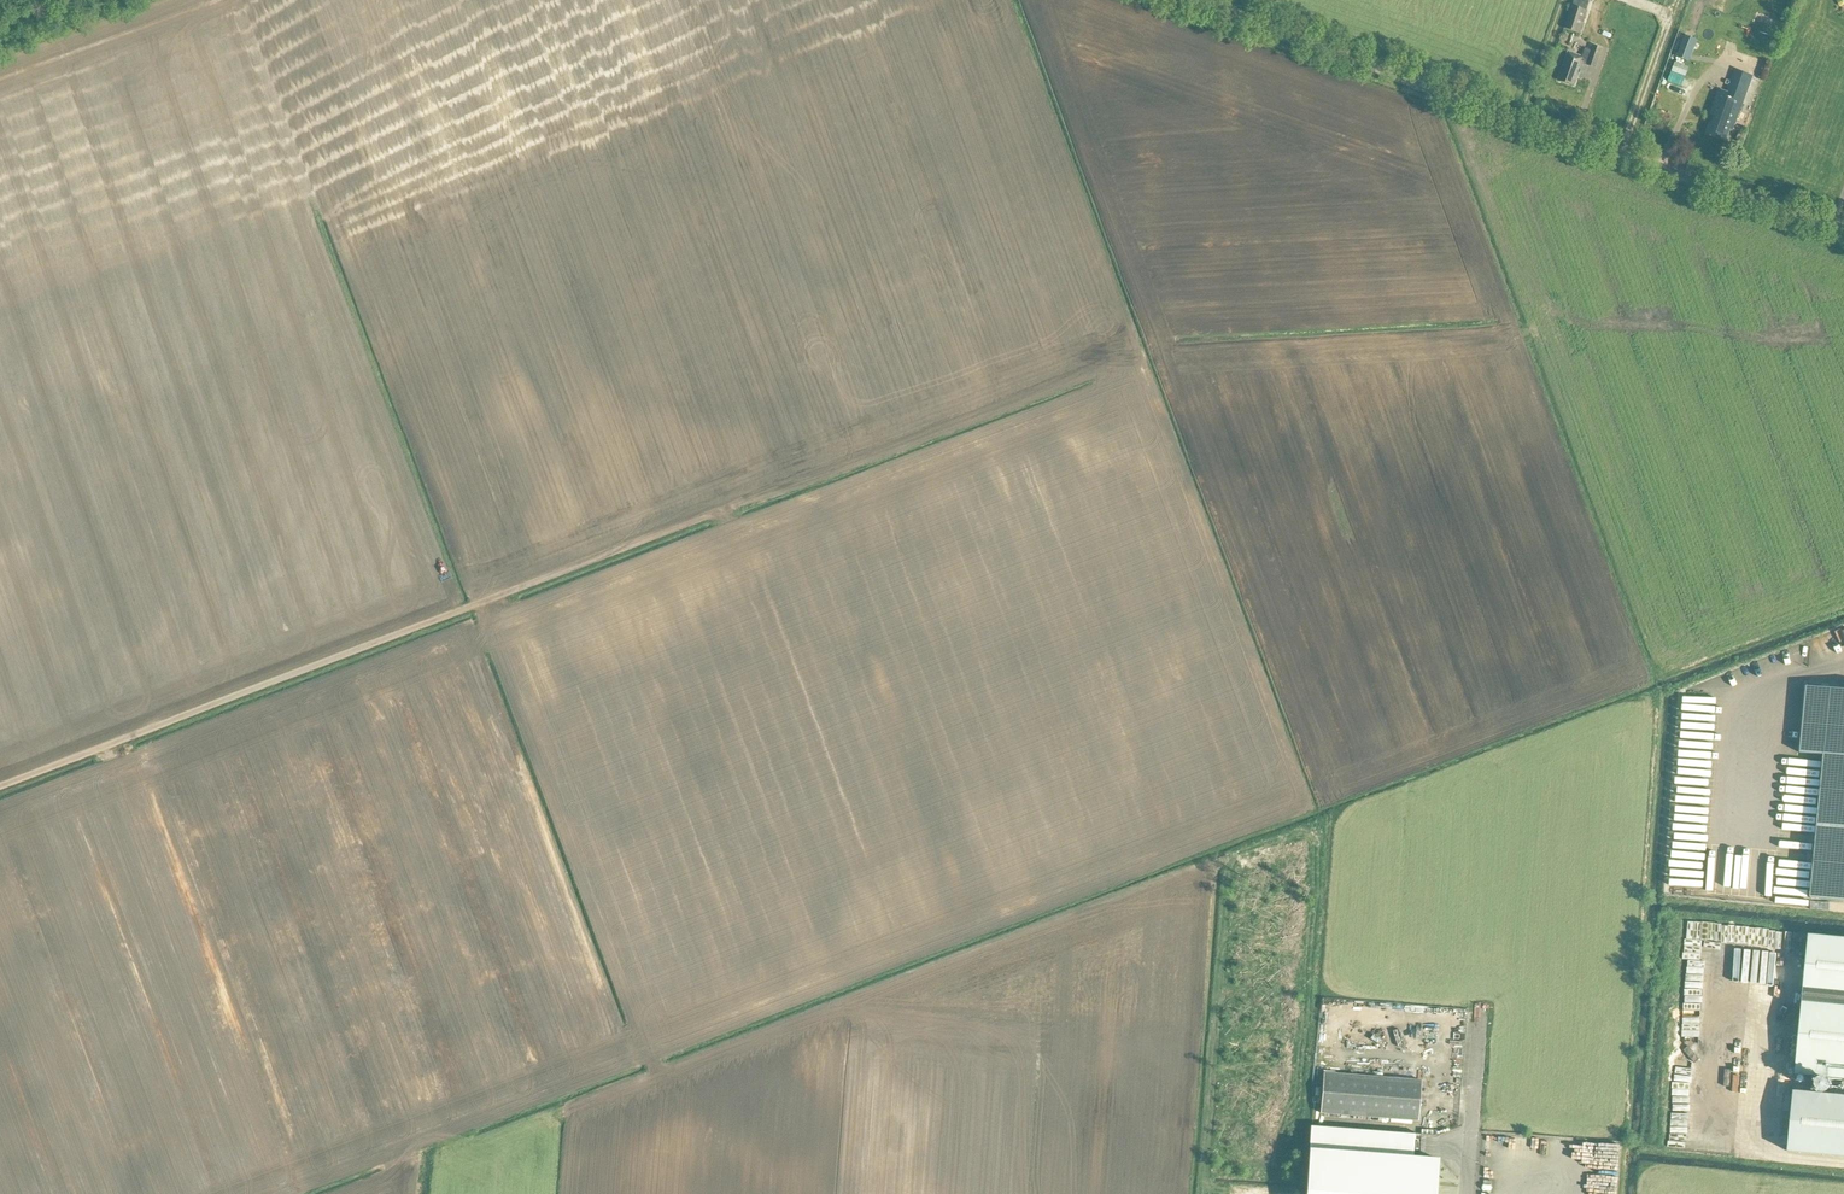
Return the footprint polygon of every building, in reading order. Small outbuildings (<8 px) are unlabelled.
[(1591,0),(1574,0),(1565,27),(1580,32),(1591,0)] [(1681,56),(1691,60),(1699,39),(1687,35),(1681,51),(1679,55),(1681,56)] [(1596,66),(1603,47),(1595,44),(1593,50),(1586,47),(1583,55),(1569,50),(1558,78),(1575,85),(1584,61),(1588,63),(1588,64),(1596,66)] [(1707,134),(1726,142),(1731,128),(1734,129),(1752,77),(1737,71),(1728,93),(1719,90),(1710,115),(1711,115),(1709,120),(1711,121),(1707,134)] [(1832,630),(1836,646),(1843,644),(1843,626),(1832,630)] [(1722,698),(1723,692),(1696,687),(1695,694),(1722,698)] [(1800,753),(1824,756),(1810,899),(1843,902),(1843,691),(1806,687),(1800,753)] [(1690,709),(1717,713),(1718,706),(1691,702),(1690,709)] [(1809,935),(1795,1075),(1843,1079),(1843,938),(1809,935)] [(1421,1081),(1323,1073),(1320,1113),(1418,1121),(1421,1081)] [(1794,1091),(1788,1152),(1843,1157),(1843,1096),(1794,1091)] [(1418,1158),(1420,1135),(1311,1127),(1306,1193),(1435,1193),(1437,1159),(1418,1158)]
